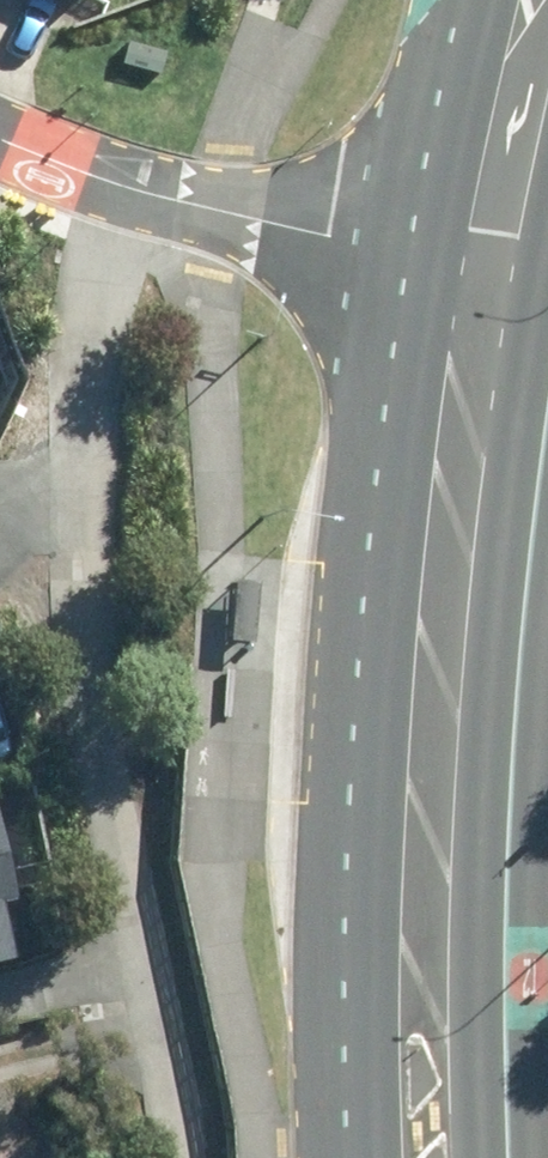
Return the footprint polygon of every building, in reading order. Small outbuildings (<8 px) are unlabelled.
[(15,955),(4,903),(22,899),(0,799),(0,959),(15,955)]
